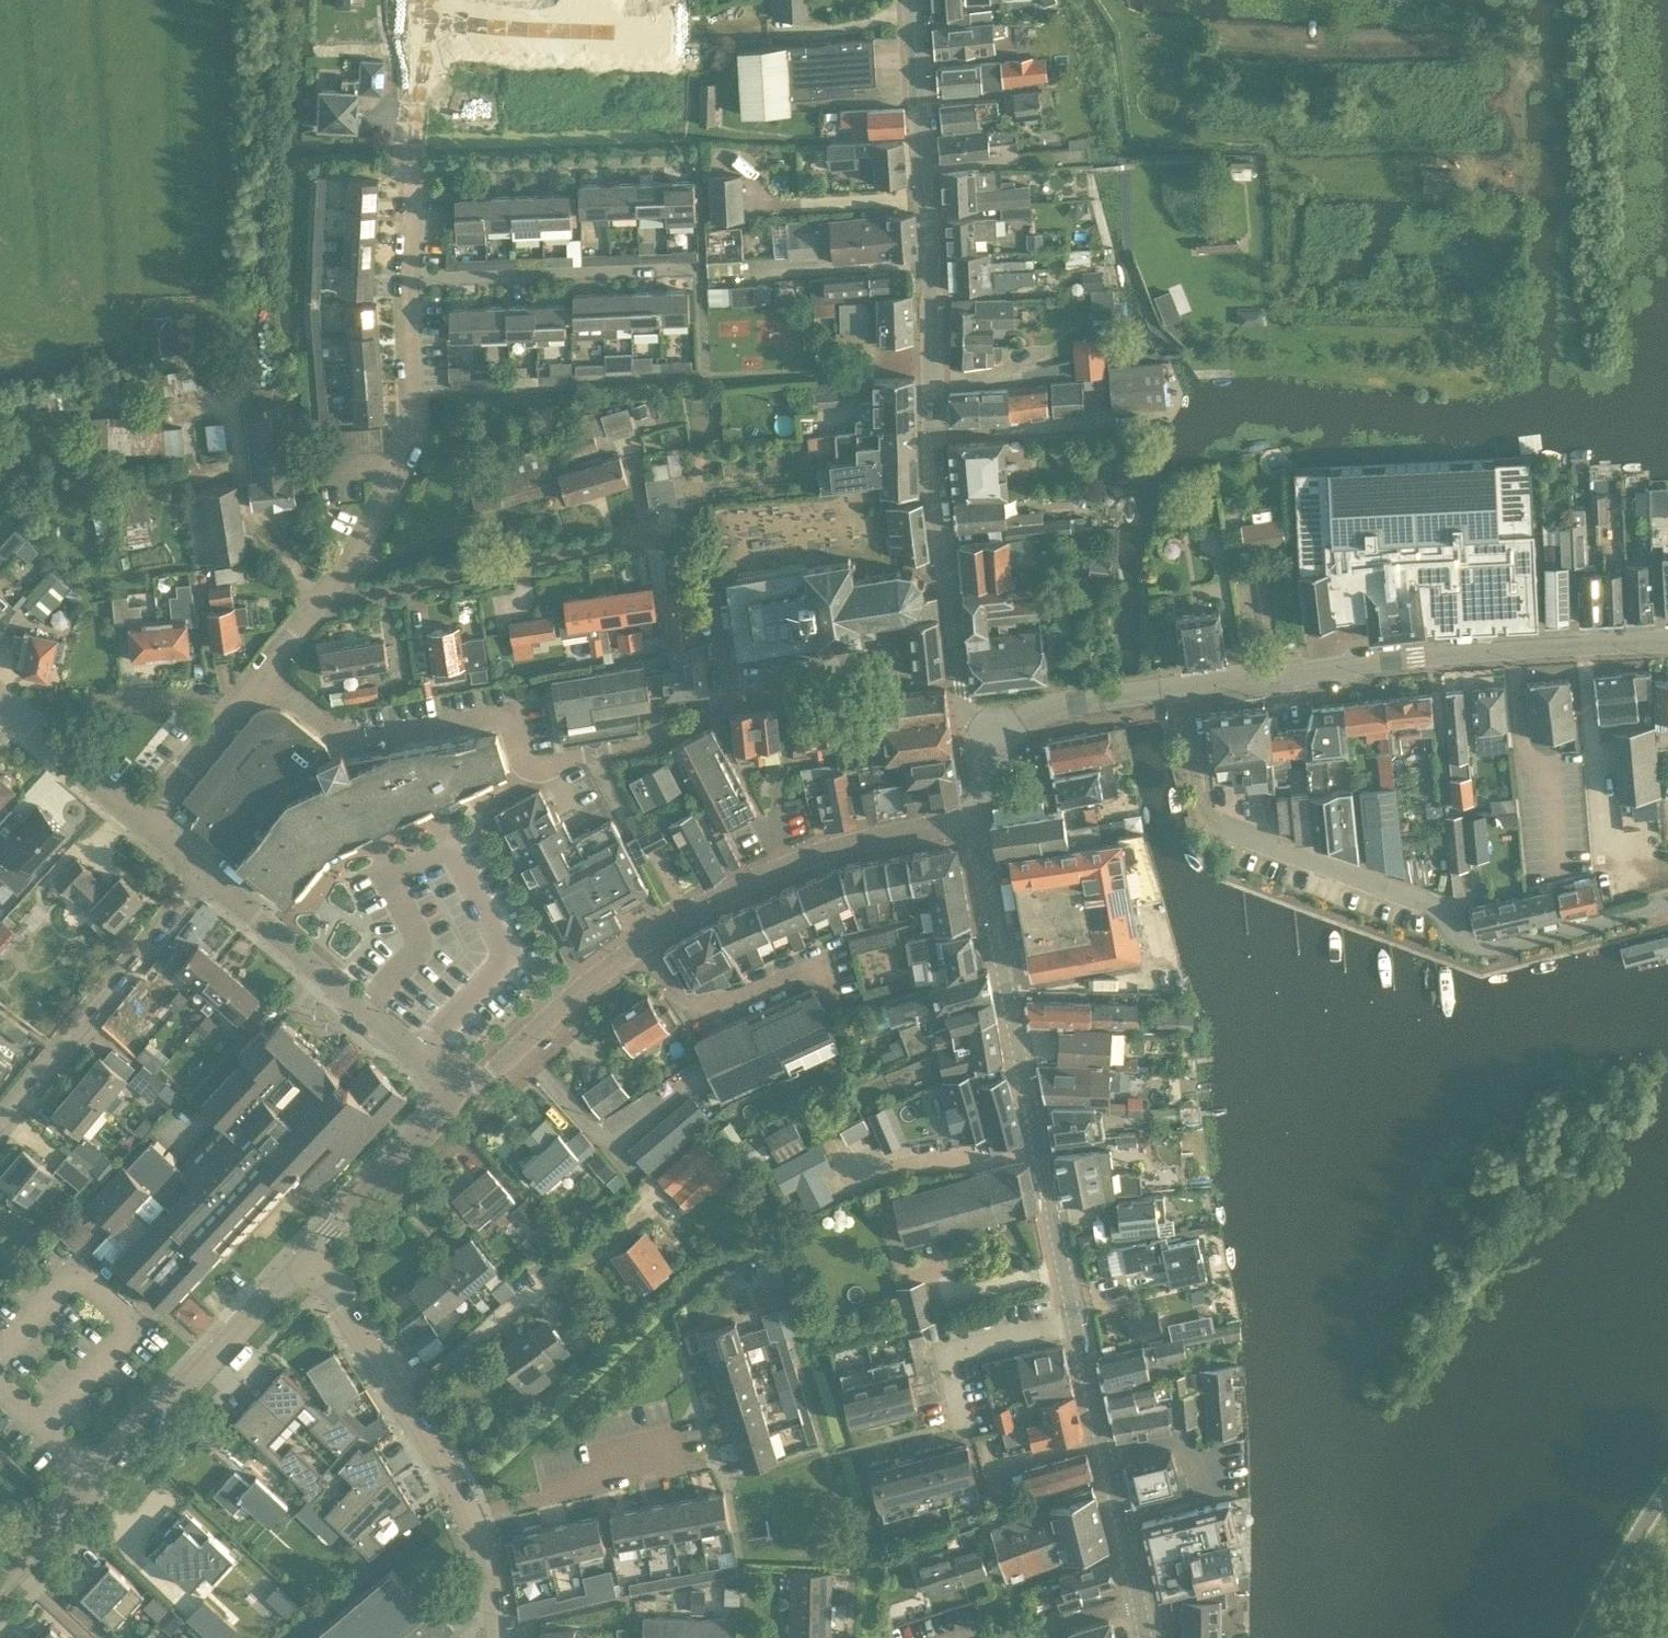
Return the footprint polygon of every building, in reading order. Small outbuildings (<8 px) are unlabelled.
[(773,19),(809,17),(808,0),(772,0),(773,19)] [(933,17),(949,16),(950,28),(991,24),(990,12),(962,14),(960,0),(931,0),(933,17)] [(950,28),(934,29),(936,56),(993,51),(992,36),(1001,35),(1000,23),(991,24),(950,28)] [(852,86),(877,85),(875,41),(827,42),(787,45),(738,49),(742,114),(791,111),(790,97),(852,94),(852,86)] [(454,65),(452,112),(469,113),(470,95),(488,96),(490,53),(469,52),(469,66),(454,65)] [(490,53),(488,96),(507,97),(506,114),(523,115),(525,69),(510,68),(511,54),(490,53)] [(531,69),(529,115),(546,116),(547,99),(565,100),(567,56),(546,55),(546,70),(531,69)] [(567,56),(565,100),(584,101),(583,118),(600,119),(602,72),(587,72),(588,57),(567,56)] [(1036,60),(1002,63),(1002,75),(1003,88),(1037,83),(1048,81),(1046,59),(1036,60)] [(644,60),(642,103),(661,104),(660,121),(677,122),(679,76),(664,75),(665,61),(644,60)] [(318,68),(317,90),(324,90),(322,125),(325,125),(325,127),(339,127),(339,126),(359,127),(360,112),(361,112),(362,98),(360,98),(361,92),(381,93),(382,62),(361,61),(360,70),(318,68)] [(1002,63),(937,68),(939,94),(982,90),(1003,88),(1002,75),(1002,63)] [(1038,91),(1015,94),(1019,119),(1042,116),(1038,91)] [(716,125),(717,94),(702,93),(701,125),(716,125)] [(940,105),(943,132),(977,128),(976,121),(981,121),(981,119),(999,117),(998,107),(996,100),(974,102),(974,101),(940,105)] [(906,134),(905,109),(843,111),(843,125),(870,124),(870,136),(906,134)] [(1016,134),(1004,130),(938,137),(941,162),(990,157),(988,143),(1017,141),(1016,134)] [(1070,149),(1088,147),(1086,137),(1069,140),(1070,149)] [(904,141),(829,145),(831,167),(861,165),(860,156),(875,155),(876,185),(906,183),(904,141)] [(1232,161),(1231,178),(1245,178),(1251,178),(1252,162),(1246,161),(1232,161)] [(1424,169),(1423,190),(1456,193),(1458,172),(1424,169)] [(941,173),(944,210),(1029,204),(1028,187),(981,191),(980,171),(941,173)] [(713,220),(743,219),(741,175),(711,176),(713,220)] [(316,205),(325,206),(327,177),(317,177),(316,205)] [(349,206),(379,207),(381,179),(350,177),(349,206)] [(668,212),(667,212),(668,222),(697,220),(696,180),(667,181),(668,212)] [(667,212),(668,212),(667,181),(638,182),(639,213),(667,212)] [(611,214),(639,213),(638,182),(609,183),(611,214)] [(609,183),(581,184),(582,215),(600,215),(600,223),(611,223),(611,214),(609,183)] [(571,194),(541,195),(543,235),(573,234),(572,226),(571,194)] [(541,195),(512,196),(513,225),(513,236),(543,235),(541,195)] [(512,196),(484,197),(486,226),(513,225),(512,196)] [(484,197),(456,198),(457,227),(486,226),(484,197)] [(324,234),(325,206),(316,205),(315,234),(324,234)] [(1000,220),(1031,217),(1030,205),(999,208),(1000,220)] [(378,236),(379,207),(349,206),(347,235),(378,236)] [(916,213),(890,214),(892,258),(919,255),(916,213)] [(834,263),(892,258),(890,214),(830,219),(834,263)] [(975,254),(975,253),(975,239),(996,238),(995,219),(948,221),(949,254),(975,254)] [(815,221),(772,224),(774,244),(775,257),(788,255),(789,259),(819,257),(817,245),(816,231),(815,221)] [(742,229),(707,231),(709,263),(744,260),(742,229)] [(315,234),(314,262),(323,263),(324,234),(315,234)] [(377,265),(378,236),(347,235),(346,263),(377,265)] [(1042,235),(1028,235),(1028,249),(1043,249),(1042,235)] [(582,263),(582,255),(581,243),(581,239),(567,240),(567,256),(573,255),(574,263),(582,263)] [(1092,264),(1092,248),(1069,249),(1070,264),(1092,264)] [(672,260),(698,259),(698,250),(672,251),(672,260)] [(641,261),(663,260),(663,252),(640,253),(641,261)] [(989,252),(975,253),(975,254),(949,254),(949,272),(1025,270),(1025,261),(989,262),(989,252)] [(615,262),(641,261),(640,253),(615,254),(615,262)] [(582,263),(606,262),(606,254),(582,255),(582,263)] [(548,264),(574,263),(573,255),(567,256),(548,256),(548,264)] [(517,266),(539,265),(539,256),(517,257),(517,266)] [(491,267),(517,266),(517,257),(491,258),(491,267)] [(460,268),(482,267),(482,259),(460,260),(460,268)] [(323,263),(314,262),(312,292),(322,293),(323,263)] [(375,292),(377,265),(346,263),(345,291),(375,292)] [(990,290),(990,288),(1013,287),(1023,283),(1034,282),(1033,270),(1025,270),(949,272),(950,291),(990,290)] [(1101,271),(1083,272),(1084,290),(1102,289),(1101,271)] [(825,277),(810,278),(811,303),(811,304),(815,304),(843,302),(843,295),(867,293),(867,299),(877,298),(876,293),(890,292),(889,274),(825,277)] [(708,287),(709,306),(772,303),(771,284),(708,287)] [(690,320),(689,290),(660,291),(661,321),(690,320)] [(661,321),(660,291),(632,293),(632,323),(631,323),(632,332),(661,331),(661,321)] [(1094,311),(1113,310),(1112,291),(1093,292),(1094,311)] [(632,323),(632,293),(603,294),(604,324),(604,337),(618,336),(617,323),(631,323),(632,323)] [(604,324),(603,294),(573,295),(575,325),(604,324)] [(879,319),(914,318),(913,295),(878,297),(879,319)] [(312,298),(311,308),(320,307),(321,297),(312,298)] [(1012,327),(1011,299),(950,300),(951,342),(967,343),(967,348),(993,349),(993,347),(993,335),(1002,335),(1002,327),(1012,327)] [(349,334),(379,332),(377,303),(347,305),(349,334)] [(855,304),(856,335),(870,334),(869,303),(855,304)] [(525,345),(538,344),(537,304),(507,305),(509,334),(525,334),(525,345)] [(550,344),(550,333),(566,332),(565,304),(537,304),(538,344),(550,344)] [(856,335),(855,304),(842,304),(843,336),(856,335)] [(481,335),(509,334),(507,305),(479,306),(480,335),(481,335)] [(451,307),(452,336),(468,336),(468,347),(481,347),(481,335),(480,335),(479,306),(451,307)] [(313,337),(322,336),(320,307),(311,308),(313,337)] [(1178,308),(1162,314),(1165,323),(1181,317),(1178,308)] [(1240,310),(1240,325),(1261,325),(1261,310),(1240,310)] [(880,343),(915,342),(914,318),(879,319),(880,343)] [(381,361),(379,332),(349,334),(351,363),(381,361)] [(313,337),(315,366),(324,365),(322,336),(313,337)] [(1102,338),(1075,340),(1077,376),(1105,374),(1102,338)] [(1001,347),(993,347),(993,349),(967,348),(967,343),(951,342),(951,367),(993,366),(992,359),(1002,359),(1001,347)] [(666,361),(667,369),(692,368),(692,360),(666,361)] [(383,389),(381,361),(351,363),(353,391),(383,389)] [(634,362),(634,371),(658,370),(658,361),(634,362)] [(634,371),(634,362),(609,364),(610,372),(634,371)] [(1162,362),(1107,367),(1108,377),(1110,377),(1113,411),(1166,406),(1162,362)] [(570,363),(550,364),(551,375),(568,375),(570,375),(570,363)] [(576,364),(577,373),(601,372),(601,364),(576,364)] [(318,394),(326,393),(324,365),(315,366),(318,394)] [(527,367),(511,367),(511,376),(527,376),(527,367)] [(102,406),(173,393),(174,400),(198,396),(195,378),(182,381),(181,373),(99,387),(102,406)] [(917,427),(916,398),(915,377),(897,379),(897,373),(886,374),(886,378),(875,379),(876,419),(857,420),(858,430),(858,432),(866,431),(882,431),(884,426),(917,427)] [(527,376),(511,376),(511,385),(534,384),(534,375),(527,376)] [(551,375),(543,375),(543,383),(568,383),(569,383),(568,376),(568,375),(551,375)] [(486,385),(511,385),(511,376),(486,377),(486,385)] [(453,378),(453,386),(477,386),(477,377),(453,378)] [(1107,378),(1096,379),(1097,388),(1108,387),(1107,378)] [(1095,379),(1084,380),(1085,388),(1095,387),(1095,379)] [(842,381),(812,383),(813,400),(817,400),(818,406),(839,404),(839,398),(843,398),(842,381)] [(1053,415),(1084,413),(1082,381),(1051,383),(1053,415)] [(1008,390),(1009,422),(1047,416),(1047,404),(1046,392),(1046,386),(1011,390),(1008,390)] [(385,418),(383,389),(353,391),(356,420),(385,418)] [(1009,422),(1008,390),(977,392),(977,424),(1009,422)] [(977,392),(949,393),(951,421),(955,425),(977,424),(977,392)] [(326,393),(318,394),(320,423),(329,422),(326,393)] [(285,403),(246,407),(254,479),(250,479),(253,507),(295,503),(295,497),(300,497),(298,475),(293,476),(285,403)] [(646,414),(644,404),(632,407),(635,417),(646,414)] [(632,406),(604,413),(610,438),(638,431),(632,406)] [(594,435),(608,431),(604,416),(603,411),(577,418),(582,434),(583,438),(587,454),(599,451),(594,435)] [(94,447),(111,447),(111,451),(162,451),(163,455),(184,454),(182,427),(163,428),(163,415),(94,416),(94,447)] [(209,448),(229,447),(227,422),(208,423),(209,448)] [(742,425),(724,426),(726,444),(743,443),(742,425)] [(370,449),(384,448),(382,426),(369,427),(370,449)] [(918,493),(917,427),(884,426),(882,431),(866,431),(858,432),(858,430),(836,432),(838,461),(818,463),(821,491),(882,484),(882,494),(918,493)] [(357,450),(370,449),(369,427),(356,428),(357,450)] [(344,451),(357,450),(356,428),(342,429),(344,451)] [(331,452),(344,451),(342,429),(329,430),(331,452)] [(318,453),(331,452),(329,430),(316,431),(318,453)] [(587,454),(583,438),(582,434),(569,438),(575,458),(587,454)] [(952,445),(948,450),(953,496),(1008,495),(1003,446),(1008,446),(1008,439),(952,445)] [(487,473),(467,479),(476,511),(555,489),(543,448),(507,459),(506,455),(484,461),(487,473)] [(598,492),(628,483),(620,456),(590,464),(598,492)] [(1539,625),(1536,562),(1532,463),(1531,459),(1497,460),(1295,469),(1300,570),(1306,626),(1322,624),(1337,622),(1337,618),(1368,615),(1371,637),(1427,631),(1426,627),(1436,626),(1436,630),(1462,628),(1462,625),(1471,624),(1472,628),(1497,627),(1497,623),(1507,623),(1507,626),(1539,625)] [(568,501),(598,492),(590,464),(560,473),(568,501)] [(1117,471),(1116,475),(1117,478),(1119,481),(1122,482),(1126,482),(1129,480),(1130,476),(1129,473),(1127,470),(1124,469),(1120,469),(1117,471)] [(651,508),(677,504),(673,475),(646,479),(651,508)] [(142,478),(111,483),(118,523),(126,522),(130,546),(153,542),(149,518),(142,478)] [(198,562),(247,554),(236,485),(187,493),(198,562)] [(1650,488),(1650,490),(1650,514),(1651,541),(1667,541),(1667,488),(1650,488)] [(1650,514),(1650,490),(1636,490),(1637,515),(1650,514)] [(1588,495),(1590,521),(1608,520),(1607,494),(1588,495)] [(973,499),(953,501),(956,530),(1006,525),(1008,540),(1020,538),(1044,536),(1042,521),(1041,511),(1005,514),(1004,498),(973,499)] [(902,534),(926,531),(922,504),(887,508),(890,533),(895,533),(896,544),(903,544),(902,534)] [(329,523),(334,511),(322,506),(317,518),(329,523)] [(1084,516),(1070,518),(1072,530),(1086,528),(1084,516)] [(1070,518),(1042,521),(1044,536),(1072,532),(1072,530),(1070,518)] [(1246,550),(1285,543),(1281,519),(1242,526),(1246,550)] [(1586,523),(1573,524),(1575,565),(1587,564),(1586,523)] [(1573,524),(1544,524),(1546,565),(1546,623),(1569,622),(1568,575),(1568,565),(1575,565),(1573,524)] [(25,539),(16,531),(5,542),(15,551),(25,539)] [(929,558),(926,531),(902,534),(903,544),(896,544),(888,545),(889,552),(905,560),(905,562),(929,558)] [(1008,540),(1007,540),(1010,565),(1022,563),(1020,538),(1008,540)] [(29,539),(18,551),(30,562),(39,553),(29,539)] [(1007,540),(958,546),(960,564),(964,564),(964,567),(960,568),(962,586),(1016,581),(1015,567),(1011,568),(1010,565),(1007,540)] [(774,574),(727,581),(738,656),(817,644),(818,647),(862,641),(861,637),(875,635),(873,626),(877,625),(876,622),(888,620),(889,623),(892,623),(892,620),(902,618),(904,618),(904,622),(907,621),(907,617),(916,612),(919,615),(922,612),(919,610),(924,601),(927,601),(927,597),(924,596),(923,586),(927,585),(925,582),(921,584),(914,576),(915,573),(912,572),(911,575),(908,574),(907,574),(900,573),(899,569),(896,569),(897,573),(884,574),(884,571),(881,572),(881,575),(869,577),(869,573),(865,574),(865,577),(853,578),(851,565),(855,565),(854,562),(851,562),(850,558),(847,558),(848,563),(774,574)] [(1090,576),(1111,577),(1112,561),(1091,559),(1090,576)] [(1575,565),(1568,565),(1568,575),(1578,575),(1580,621),(1605,620),(1603,574),(1593,574),(1593,564),(1587,564),(1575,565)] [(1643,564),(1626,565),(1628,620),(1655,619),(1653,577),(1644,578),(1643,564)] [(243,565),(216,569),(218,581),(245,577),(243,565)] [(1603,574),(1605,620),(1623,620),(1622,590),(1623,590),(1622,566),(1616,567),(1616,573),(1603,574)] [(25,603),(42,619),(72,586),(54,570),(25,603)] [(174,619),(158,620),(162,657),(165,657),(168,659),(175,658),(176,656),(190,654),(187,623),(198,622),(191,583),(178,584),(179,595),(172,596),(174,619)] [(246,605),(234,607),(231,584),(217,586),(209,587),(212,601),(217,601),(218,609),(206,611),(212,647),(239,643),(236,623),(248,622),(246,605)] [(627,618),(656,614),(652,587),(623,592),(627,618)] [(1040,617),(1038,598),(1013,601),(1012,587),(962,592),(972,685),(1046,677),(1042,630),(1008,634),(1007,625),(1016,624),(1015,619),(1040,617)] [(73,588),(67,595),(77,604),(84,598),(73,588)] [(669,646),(670,646),(694,644),(692,591),(666,592),(669,646)] [(598,623),(627,618),(623,592),(594,596),(598,623)] [(12,612),(17,608),(9,601),(0,594),(0,640),(12,612)] [(157,660),(159,658),(162,657),(158,620),(142,622),(141,604),(129,605),(128,595),(113,598),(115,623),(130,622),(130,623),(133,660),(135,660),(144,659),(147,659),(150,661),(157,660)] [(599,631),(598,623),(594,596),(565,600),(568,617),(558,619),(561,637),(588,633),(591,654),(602,653),(599,631)] [(916,612),(907,617),(907,621),(908,621),(914,676),(944,673),(945,673),(937,596),(927,597),(927,601),(924,601),(919,610),(922,612),(919,615),(916,612)] [(1183,666),(1227,659),(1220,610),(1176,616),(1183,666)] [(512,642),(555,636),(553,616),(509,622),(512,642)] [(489,679),(483,638),(460,642),(458,627),(428,632),(435,679),(454,676),(466,674),(465,670),(471,669),(473,682),(489,679)] [(14,633),(11,648),(21,650),(17,670),(26,672),(26,674),(47,679),(48,675),(46,675),(50,659),(61,661),(65,640),(20,630),(19,634),(14,633)] [(607,630),(599,631),(602,653),(610,651),(607,630)] [(631,649),(642,647),(639,631),(629,632),(631,649)] [(620,650),(631,649),(629,632),(617,634),(620,650)] [(389,664),(385,639),(353,645),(357,670),(389,664)] [(647,671),(651,696),(667,695),(667,696),(708,692),(703,644),(694,645),(694,644),(670,646),(672,668),(647,671)] [(325,675),(357,670),(353,645),(321,650),(325,675)] [(672,668),(670,651),(660,652),(661,656),(662,669),(672,668)] [(604,665),(614,663),(612,653),(602,655),(604,665)] [(649,697),(651,696),(647,671),(645,671),(644,664),(552,679),(562,744),(640,732),(637,711),(651,709),(649,697)] [(1650,671),(1595,676),(1599,718),(1619,716),(1620,729),(1627,728),(1626,715),(1639,713),(1637,693),(1652,692),(1650,671)] [(1532,738),(1575,734),(1569,679),(1527,683),(1532,738)] [(1654,680),(1655,718),(1655,731),(1667,730),(1667,680),(1654,680)] [(362,700),(378,697),(376,685),(360,688),(362,700)] [(1490,730),(1491,738),(1508,737),(1503,686),(1471,689),(1475,731),(1490,730)] [(332,706),(362,700),(360,688),(330,694),(332,706)] [(885,721),(949,714),(946,689),(882,694),(885,721)] [(1463,690),(1445,692),(1452,760),(1450,760),(1451,768),(1454,802),(1473,801),(1463,690)] [(1430,693),(1386,698),(1391,751),(1401,750),(1400,737),(1420,734),(1435,732),(1433,722),(1434,722),(1430,693)] [(839,725),(865,724),(864,714),(862,714),(861,694),(837,695),(839,714),(839,725)] [(1395,787),(1391,751),(1386,698),(1343,703),(1345,731),(1364,729),(1365,739),(1370,738),(1370,736),(1378,735),(1380,750),(1377,750),(1381,789),(1395,787)] [(813,706),(819,756),(823,755),(822,746),(840,745),(837,703),(813,706)] [(1348,752),(1345,731),(1343,703),(1312,706),(1306,728),(1307,751),(1310,793),(1329,792),(1328,778),(1329,778),(1326,754),(1348,752)] [(815,756),(819,756),(813,706),(791,709),(796,749),(814,747),(815,756)] [(461,789),(507,768),(496,734),(372,755),(346,760),(342,751),(340,752),(339,753),(331,756),(326,744),(327,744),(288,713),(286,711),(282,710),(279,708),(275,708),(271,707),(268,708),(264,708),(260,710),(257,711),(254,713),(251,716),(250,717),(183,799),(199,812),(191,822),(194,824),(211,838),(239,860),(238,862),(276,893),(277,894),(286,901),(328,850),(461,789)] [(1270,732),(1267,707),(1205,713),(1210,761),(1232,759),(1234,782),(1275,778),(1275,776),(1274,771),(1274,767),(1270,732)] [(753,713),(759,762),(764,762),(763,753),(780,751),(775,710),(753,713)] [(755,763),(759,762),(753,713),(732,715),(737,755),(754,754),(755,763)] [(953,751),(949,714),(885,721),(884,724),(873,724),(865,724),(839,725),(840,739),(841,739),(845,768),(856,767),(856,763),(871,763),(872,763),(888,760),(953,751)] [(1627,728),(1620,729),(1615,729),(1621,797),(1660,793),(1653,725),(1627,728)] [(1122,726),(1107,729),(1113,757),(1129,755),(1122,726)] [(691,776),(727,758),(711,727),(675,746),(691,776)] [(1279,754),(1307,751),(1306,728),(1270,732),(1274,767),(1280,766),(1279,754)] [(1113,757),(1107,729),(1046,740),(1052,770),(1070,766),(1110,758),(1113,757)] [(1667,749),(1667,730),(1655,731),(1657,749),(1667,749)] [(957,776),(953,751),(888,760),(872,763),(871,763),(856,763),(856,767),(860,767),(862,789),(869,787),(957,776)] [(705,803),(741,784),(727,758),(691,776),(705,803)] [(1054,777),(1060,805),(1103,796),(1100,783),(1115,779),(1110,758),(1070,766),(1071,773),(1054,777)] [(1450,759),(1436,760),(1436,770),(1445,770),(1445,768),(1451,768),(1450,760),(1450,759)] [(831,763),(832,772),(842,771),(841,762),(831,763)] [(832,772),(831,763),(821,765),(822,774),(823,774),(832,772)] [(646,808),(680,791),(666,764),(632,781),(646,808)] [(821,765),(810,767),(812,776),(822,774),(821,765)] [(812,776),(810,767),(800,768),(801,777),(812,776)] [(827,793),(818,795),(826,831),(857,822),(846,770),(842,771),(832,772),(823,774),(827,793)] [(1284,770),(1274,771),(1275,776),(1275,778),(1275,782),(1285,781),(1284,770)] [(12,787),(10,785),(10,777),(6,774),(0,775),(0,800),(12,787)] [(960,799),(957,776),(869,787),(862,789),(869,819),(876,818),(896,812),(960,799)] [(719,830),(756,811),(741,784),(705,803),(719,830)] [(1402,858),(1395,787),(1381,789),(1360,791),(1367,862),(1403,875),(1402,858)] [(540,789),(495,812),(513,848),(519,846),(565,935),(569,933),(578,949),(622,927),(613,909),(649,891),(612,820),(568,843),(540,789)] [(1329,792),(1310,793),(1315,845),(1322,844),(1342,842),(1356,841),(1352,790),(1337,791),(1329,792)] [(1308,794),(1278,796),(1281,829),(1295,828),(1296,841),(1312,840),(1308,794)] [(1656,795),(1632,797),(1634,820),(1658,817),(1656,795)] [(1496,825),(1519,824),(1519,798),(1495,799),(1496,825)] [(5,865),(0,871),(0,875),(16,890),(33,872),(29,868),(64,831),(37,805),(7,838),(0,831),(0,860),(5,865)] [(1085,809),(1088,824),(1098,822),(1095,807),(1085,809)] [(996,853),(1012,851),(1080,841),(1078,831),(1067,833),(1062,811),(991,823),(996,853)] [(634,835),(645,829),(637,813),(626,819),(634,835)] [(692,813),(671,823),(704,884),(725,872),(692,813)] [(1450,871),(1468,869),(1467,860),(1463,817),(1463,814),(1450,816),(1444,816),(1450,871)] [(1485,815),(1463,817),(1467,860),(1489,858),(1485,815)] [(1126,832),(1124,819),(1099,823),(1101,836),(1126,832)] [(666,841),(664,836),(661,828),(638,837),(644,850),(666,841)] [(1131,894),(1159,888),(1142,831),(1119,835),(1120,841),(1122,840),(1131,894)] [(720,849),(729,844),(724,835),(715,839),(720,849)] [(639,864),(648,859),(636,836),(627,841),(639,864)] [(1027,933),(1034,971),(1142,952),(1131,894),(1122,840),(1120,841),(1013,856),(1015,869),(1077,859),(1087,924),(1027,933)] [(720,849),(725,859),(734,854),(729,844),(720,849)] [(914,890),(928,887),(962,881),(963,881),(957,851),(951,847),(928,851),(927,850),(914,852),(914,854),(908,855),(908,854),(914,890)] [(730,868),(739,864),(734,854),(725,859),(730,868)] [(892,894),(914,890),(908,854),(906,854),(907,855),(886,859),(892,894)] [(1415,881),(1414,862),(1414,857),(1402,858),(1403,875),(1404,882),(1415,881)] [(77,858),(54,882),(68,895),(69,893),(97,918),(93,923),(106,935),(117,923),(120,926),(131,915),(128,912),(142,896),(120,876),(107,890),(89,872),(90,870),(77,858)] [(870,898),(876,897),(892,894),(886,859),(864,863),(870,898)] [(1077,859),(1015,869),(1027,933),(1087,924),(1077,859)] [(1414,862),(1415,881),(1416,881),(1416,885),(1428,884),(1426,861),(1414,862)] [(870,898),(864,863),(860,864),(860,862),(846,865),(846,866),(840,868),(850,901),(864,899),(866,910),(878,908),(876,897),(870,898)] [(832,909),(833,909),(837,907),(850,901),(840,868),(818,877),(832,909)] [(832,909),(818,877),(798,886),(811,918),(827,911),(831,922),(842,917),(837,907),(833,909),(832,909)] [(932,908),(966,902),(962,881),(928,887),(932,908)] [(1574,881),(1556,886),(1563,916),(1597,908),(1592,884),(1576,888),(1574,881)] [(811,918),(798,886),(795,887),(794,885),(781,891),(782,892),(777,894),(783,909),(791,926),(796,924),(811,918)] [(1528,896),(1534,923),(1558,917),(1552,891),(1528,896)] [(791,926),(783,909),(777,894),(757,903),(759,909),(770,935),(785,929),(789,939),(800,935),(796,924),(791,926)] [(1481,935),(1534,923),(1528,896),(1501,903),(1500,900),(1470,907),(1476,931),(1481,935)] [(936,931),(969,923),(970,923),(966,902),(932,908),(936,931)] [(770,935),(759,909),(757,903),(736,912),(749,944),(755,942),(770,935)] [(878,908),(866,910),(868,921),(880,919),(878,908)] [(744,946),(748,957),(759,952),(755,942),(749,944),(736,912),(732,913),(732,912),(719,917),(720,919),(712,923),(729,953),(730,952),(744,946)] [(842,917),(831,922),(835,932),(846,927),(842,917)] [(0,924),(0,943),(13,930),(3,921),(0,924)] [(1605,937),(1615,975),(1667,962),(1667,921),(1605,937)] [(743,977),(730,952),(729,953),(712,923),(663,950),(686,991),(743,977)] [(942,982),(978,971),(978,968),(979,968),(982,961),(980,953),(976,948),(974,948),(969,923),(936,931),(906,938),(915,990),(942,982)] [(887,929),(890,942),(899,940),(896,926),(887,929)] [(881,944),(890,942),(887,929),(878,931),(881,944)] [(872,946),(881,944),(878,931),(869,933),(872,946)] [(865,948),(872,946),(869,933),(862,934),(865,948)] [(858,950),(865,948),(862,934),(855,936),(858,950)] [(800,935),(789,939),(794,949),(805,945),(800,935)] [(851,951),(858,950),(855,936),(848,938),(851,951)] [(199,985),(219,962),(199,944),(192,952),(181,942),(164,962),(175,972),(179,967),(199,985)] [(759,952),(748,957),(753,967),(764,962),(759,952)] [(1094,965),(1096,974),(1137,968),(1135,959),(1094,965)] [(219,962),(199,985),(211,995),(201,1006),(208,1013),(218,1002),(238,979),(219,962)] [(887,1000),(870,1005),(876,1026),(893,1021),(893,1023),(905,1019),(905,1020),(918,1016),(919,1020),(929,1017),(928,1013),(938,1010),(937,1010),(993,994),(988,968),(986,969),(985,969),(978,971),(942,982),(915,990),(897,995),(886,998),(887,1000)] [(238,979),(218,1002),(238,1019),(258,997),(238,979)] [(888,983),(864,989),(867,1002),(891,996),(888,983)] [(180,990),(168,1004),(177,1011),(188,998),(180,990)] [(764,1011),(696,1042),(716,1087),(706,1092),(712,1104),(722,1100),(839,1047),(824,1013),(813,990),(764,1011)] [(648,996),(613,1018),(633,1051),(669,1029),(667,1027),(676,1022),(667,1009),(661,1012),(657,1006),(655,1007),(648,996)] [(969,1025),(997,1019),(993,998),(950,1009),(952,1015),(946,1016),(947,1027),(936,1029),(936,1032),(924,1036),(919,1022),(900,1028),(905,1044),(909,1053),(915,1051),(933,1044),(934,1047),(956,1042),(956,1044),(966,1042),(964,1032),(970,1031),(969,1025)] [(1110,1001),(1091,1001),(1091,1025),(1138,1028),(1138,1024),(1138,1003),(1117,1001),(1117,999),(1109,998),(1110,1001)] [(1091,1025),(1091,1001),(1091,1000),(1026,999),(1029,1025),(1060,1025),(1091,1025)] [(1191,1029),(1192,1014),(1157,1013),(1157,1028),(1191,1029)] [(217,1022),(208,1014),(195,1028),(204,1036),(217,1022)] [(27,1031),(7,1015),(0,1024),(0,1026),(20,1041),(27,1031)] [(218,1250),(221,1253),(288,1182),(285,1178),(293,1169),(317,1191),(406,1097),(369,1062),(343,1090),(334,1081),(338,1077),(314,1055),(319,1049),(281,1017),(267,1032),(261,1026),(237,1052),(246,1060),(237,1069),(235,1066),(200,1103),(220,1122),(178,1168),(150,1141),(125,1168),(164,1205),(145,1225),(113,1260),(133,1278),(129,1282),(129,1294),(143,1293),(146,1291),(164,1308),(218,1250)] [(886,1064),(883,1065),(888,1077),(940,1056),(946,1077),(977,1069),(978,1070),(1003,1063),(1005,1063),(997,1019),(969,1025),(970,1031),(964,1032),(966,1042),(956,1044),(956,1042),(934,1047),(933,1044),(915,1051),(909,1053),(899,1058),(886,1064)] [(1110,1064),(1112,1028),(1060,1025),(1058,1061),(1110,1064)] [(1165,1031),(1144,1031),(1143,1039),(1165,1040),(1165,1031)] [(892,1049),(882,1054),(886,1064),(899,1058),(909,1053),(905,1044),(892,1049)] [(137,1056),(146,1064),(153,1057),(152,1051),(146,1045),(137,1056)] [(112,1049),(103,1060),(125,1078),(134,1067),(112,1049)] [(12,1065),(0,1056),(0,1082),(12,1065)] [(124,1097),(116,1090),(125,1078),(103,1060),(100,1057),(77,1084),(102,1105),(103,1105),(111,1112),(124,1097)] [(1117,1069),(1122,1069),(1137,1070),(1138,1059),(1129,1059),(1122,1065),(1117,1065),(1117,1069)] [(972,1071),(945,1080),(946,1085),(952,1104),(949,1112),(952,1122),(958,1126),(962,1137),(963,1141),(988,1134),(993,1151),(1021,1143),(1025,1142),(1025,1141),(1013,1100),(1013,1099),(1003,1063),(978,1070),(972,1071)] [(1038,1065),(1036,1065),(1045,1099),(1092,1102),(1109,1103),(1110,1102),(1110,1088),(1121,1089),(1122,1069),(1117,1069),(1038,1065)] [(150,1100),(160,1088),(140,1071),(130,1082),(150,1100)] [(599,1115),(627,1095),(610,1073),(583,1093),(599,1115)] [(80,1132),(102,1105),(77,1084),(54,1111),(80,1132)] [(693,1097),(631,1148),(647,1169),(710,1118),(693,1097)] [(1128,1102),(1128,1107),(1143,1107),(1143,1097),(1128,1097),(1128,1102)] [(1054,1143),(1105,1138),(1102,1113),(1096,1114),(1095,1105),(1053,1105),(1055,1120),(1049,1120),(1054,1143)] [(885,1150),(902,1143),(885,1106),(868,1113),(864,1116),(882,1150),(885,1150)] [(154,1125),(146,1118),(134,1131),(142,1139),(154,1125)] [(536,1151),(523,1163),(543,1186),(578,1155),(581,1159),(595,1147),(580,1129),(566,1141),(546,1119),(524,1138),(536,1151)] [(793,1121),(765,1136),(778,1160),(807,1145),(793,1121)] [(739,1137),(729,1122),(712,1133),(722,1149),(739,1137)] [(852,1124),(841,1130),(845,1137),(856,1131),(852,1124)] [(674,1194),(716,1154),(698,1136),(657,1176),(674,1194)] [(1136,1136),(1117,1138),(1118,1146),(1137,1144),(1136,1136)] [(96,1166),(106,1154),(85,1137),(75,1148),(96,1166)] [(1105,1138),(1054,1143),(1064,1198),(1142,1190),(1140,1172),(1131,1173),(1128,1170),(1113,1172),(1110,1146),(1106,1147),(1105,1138)] [(820,1142),(772,1168),(785,1193),(797,1187),(809,1210),(834,1197),(822,1174),(834,1168),(820,1142)] [(23,1148),(0,1176),(14,1188),(6,1198),(20,1210),(28,1199),(30,1201),(53,1173),(23,1148)] [(716,1154),(674,1194),(691,1210),(732,1171),(716,1154)] [(603,1182),(614,1173),(599,1155),(588,1164),(603,1182)] [(79,1189),(89,1177),(66,1157),(56,1169),(79,1189)] [(106,1158),(93,1172),(104,1180),(117,1166),(106,1158)] [(914,1176),(890,1182),(895,1198),(907,1243),(1027,1211),(1035,1209),(1038,1208),(1026,1164),(1007,1167),(919,1191),(914,1176)] [(113,1228),(129,1210),(145,1225),(164,1205),(125,1168),(122,1165),(86,1203),(113,1228)] [(472,1221),(473,1220),(479,1226),(492,1214),(495,1218),(514,1201),(510,1198),(487,1171),(453,1200),(472,1221)] [(1119,1216),(1111,1217),(1113,1237),(1159,1231),(1157,1214),(1166,1213),(1163,1193),(1117,1199),(1119,1216)] [(77,1218),(61,1236),(76,1250),(93,1233),(77,1218)] [(29,1237),(40,1247),(46,1240),(35,1230),(29,1237)] [(1167,1235),(1120,1247),(1125,1271),(1147,1266),(1146,1262),(1164,1257),(1170,1284),(1207,1275),(1198,1237),(1169,1243),(1167,1235)] [(645,1236),(617,1256),(639,1286),(643,1291),(671,1271),(667,1265),(645,1236)] [(1079,1240),(1081,1249),(1095,1247),(1093,1237),(1079,1240)] [(529,1238),(518,1247),(526,1256),(537,1247),(529,1238)] [(482,1297),(473,1286),(494,1269),(470,1240),(442,1263),(466,1292),(467,1291),(475,1302),(482,1297)] [(532,1272),(543,1264),(535,1254),(525,1262),(532,1272)] [(442,1263),(411,1288),(435,1317),(439,1314),(466,1292),(442,1263)] [(580,1277),(567,1287),(577,1301),(590,1291),(580,1277)] [(908,1327),(934,1321),(925,1284),(899,1290),(908,1327)] [(482,1297),(475,1302),(482,1311),(489,1306),(482,1297)] [(784,1307),(777,1309),(784,1331),(786,1336),(792,1334),(797,1332),(800,1332),(792,1305),(789,1306),(784,1307)] [(742,1350),(776,1339),(786,1336),(784,1331),(777,1309),(768,1312),(762,1314),(765,1325),(737,1334),(733,1321),(701,1331),(710,1360),(742,1350)] [(1127,1316),(1132,1338),(1162,1331),(1157,1309),(1127,1316)] [(422,1313),(398,1330),(406,1341),(430,1324),(422,1313)] [(1211,1315),(1169,1323),(1172,1338),(1214,1329),(1211,1315)] [(567,1348),(546,1319),(499,1353),(519,1381),(567,1348)] [(406,1341),(413,1351),(437,1335),(430,1324),(406,1341)] [(909,1337),(911,1346),(925,1342),(923,1333),(909,1337)] [(793,1358),(786,1336),(776,1339),(783,1361),(793,1358)] [(1192,1336),(1098,1357),(1104,1387),(1150,1376),(1147,1366),(1187,1357),(1184,1344),(1193,1342),(1192,1336)] [(927,1351),(925,1342),(911,1346),(914,1355),(927,1351)] [(1073,1392),(1063,1345),(1019,1355),(1030,1401),(1073,1392)] [(718,1387),(751,1377),(742,1350),(710,1360),(718,1387)] [(930,1360),(927,1351),(914,1355),(915,1359),(916,1364),(930,1360)] [(327,1407),(324,1411),(331,1417),(337,1411),(340,1414),(340,1413),(359,1393),(334,1352),(307,1369),(328,1402),(325,1405),(327,1407)] [(912,1388),(909,1374),(906,1362),(904,1356),(872,1364),(886,1420),(905,1415),(904,1411),(917,1407),(916,1402),(912,1388)] [(915,1359),(906,1362),(909,1374),(918,1372),(916,1364),(915,1359)] [(932,1369),(930,1360),(916,1364),(918,1372),(918,1373),(932,1369)] [(801,1385),(794,1361),(784,1364),(791,1388),(801,1385)] [(994,1361),(984,1363),(986,1374),(993,1372),(996,1368),(994,1361)] [(886,1420),(872,1364),(840,1372),(853,1423),(867,1420),(868,1425),(886,1420)] [(1205,1390),(1232,1387),(1230,1366),(1199,1372),(1199,1379),(1204,1378),(1205,1390)] [(934,1378),(932,1369),(918,1373),(921,1382),(934,1378)] [(331,1417),(324,1411),(325,1410),(283,1370),(265,1388),(269,1392),(263,1398),(259,1395),(258,1395),(287,1423),(306,1404),(318,1416),(310,1425),(340,1454),(360,1433),(359,1431),(340,1414),(337,1411),(331,1417)] [(921,1382),(918,1373),(918,1372),(909,1374),(912,1388),(922,1385),(921,1382)] [(1199,1372),(1184,1374),(1186,1385),(1200,1383),(1199,1379),(1199,1372)] [(1184,1374),(1169,1377),(1172,1396),(1187,1394),(1186,1385),(1184,1374)] [(718,1387),(727,1414),(759,1404),(768,1401),(764,1390),(755,1393),(751,1377),(718,1387)] [(1169,1377),(1107,1391),(1112,1416),(1137,1411),(1136,1403),(1172,1396),(1169,1377)] [(936,1387),(934,1378),(921,1382),(922,1385),(923,1391),(936,1387)] [(925,1400),(923,1391),(922,1385),(912,1388),(916,1402),(925,1400)] [(939,1396),(936,1387),(923,1391),(925,1400),(939,1396)] [(1209,1436),(1236,1433),(1232,1387),(1205,1390),(1209,1436)] [(810,1413),(803,1392),(794,1395),(796,1404),(800,1415),(810,1413)] [(1195,1392),(1187,1394),(1172,1396),(1173,1404),(1176,1425),(1198,1423),(1195,1392)] [(794,1395),(793,1393),(781,1397),(784,1408),(796,1404),(794,1395)] [(235,1420),(234,1421),(306,1490),(318,1478),(322,1473),(292,1445),(282,1454),(270,1443),(287,1423),(258,1395),(242,1413),(245,1416),(239,1423),(235,1420)] [(1079,1417),(1074,1396),(1040,1404),(1045,1421),(1045,1424),(1079,1417)] [(735,1442),(768,1432),(759,1404),(727,1414),(735,1442)] [(1138,1411),(1112,1416),(1116,1441),(1170,1430),(1169,1427),(1176,1425),(1173,1404),(1165,1406),(1138,1411)] [(1014,1427),(1009,1406),(993,1410),(998,1429),(998,1431),(1014,1427)] [(384,1417),(383,1415),(366,1425),(361,1431),(370,1440),(390,1427),(384,1417)] [(1032,1449),(1084,1436),(1079,1417),(1045,1424),(1045,1421),(1026,1425),(1032,1449)] [(818,1440),(811,1418),(802,1421),(808,1443),(818,1440)] [(1014,1429),(1005,1431),(1008,1443),(1017,1441),(1014,1429)] [(744,1469),(776,1459),(768,1432),(735,1442),(744,1469)] [(952,1442),(934,1447),(948,1502),(980,1494),(967,1444),(953,1447),(952,1442)] [(324,1514),(340,1529),(389,1479),(394,1476),(380,1454),(376,1456),(371,1448),(376,1446),(375,1444),(364,1451),(359,1446),(338,1468),(354,1483),(324,1514)] [(948,1502),(934,1447),(915,1452),(916,1456),(904,1459),(917,1510),(948,1502)] [(1182,1490),(1173,1450),(1145,1456),(1124,1461),(1134,1501),(1155,1496),(1182,1490)] [(1030,1494),(1092,1476),(1086,1454),(1023,1471),(1030,1494)] [(917,1510),(904,1459),(891,1463),(890,1458),(870,1463),(885,1519),(917,1510)] [(233,1472),(213,1494),(232,1512),(243,1501),(269,1525),(286,1506),(254,1476),(247,1484),(233,1472)] [(306,1490),(302,1494),(309,1500),(311,1502),(327,1486),(318,1478),(306,1490)] [(394,1487),(389,1479),(340,1529),(369,1558),(385,1545),(371,1532),(380,1522),(378,1518),(390,1511),(394,1517),(401,1513),(409,1527),(420,1520),(412,1506),(398,1484),(394,1487)] [(1058,1535),(1102,1523),(1092,1487),(1063,1495),(1065,1503),(1051,1508),(1051,1509),(1052,1509),(1058,1535)] [(720,1492),(694,1497),(700,1531),(702,1538),(714,1535),(713,1529),(728,1526),(722,1492),(720,1492)] [(992,1493),(985,1495),(989,1509),(996,1508),(992,1493)] [(694,1497),(666,1502),(672,1536),(700,1531),(694,1497)] [(311,1502),(309,1500),(299,1511),(315,1526),(325,1515),(311,1502)] [(666,1502),(638,1507),(644,1541),(672,1536),(666,1502)] [(1237,1534),(1229,1502),(1142,1523),(1160,1596),(1246,1574),(1245,1533),(1237,1534)] [(638,1507),(610,1512),(616,1547),(618,1546),(621,1559),(647,1554),(644,1541),(638,1507)] [(1028,1543),(1058,1535),(1052,1509),(1051,1509),(1033,1514),(992,1529),(999,1553),(1028,1543)] [(597,1515),(568,1522),(576,1555),(604,1548),(597,1515)] [(172,1539),(157,1555),(191,1587),(206,1570),(214,1577),(234,1555),(193,1517),(185,1525),(178,1519),(166,1533),(172,1539)] [(542,1529),(540,1529),(548,1562),(550,1562),(576,1555),(568,1522),(542,1529)] [(507,1541),(506,1542),(515,1581),(516,1581),(515,1576),(550,1568),(551,1572),(552,1572),(550,1562),(548,1562),(540,1529),(542,1529),(540,1523),(539,1523),(523,1527),(525,1533),(512,1536),(513,1541),(507,1542),(507,1541)] [(1109,1550),(1102,1523),(1058,1535),(1028,1543),(999,1553),(1007,1579),(1058,1561),(1058,1564),(1062,1561),(1109,1550)] [(883,1541),(905,1535),(903,1526),(881,1531),(883,1541)] [(930,1556),(917,1560),(921,1571),(927,1593),(986,1575),(976,1542),(972,1527),(959,1531),(963,1546),(961,1546),(930,1556)] [(886,1565),(902,1560),(898,1547),(882,1552),(886,1565)] [(92,1582),(81,1594),(88,1601),(87,1603),(114,1628),(144,1596),(105,1560),(95,1572),(102,1579),(96,1586),(92,1582)] [(1063,1583),(1051,1587),(1053,1593),(1056,1593),(1060,1608),(1082,1602),(1080,1594),(1114,1584),(1108,1562),(1061,1575),(1063,1583)] [(715,1577),(738,1573),(736,1563),(713,1567),(715,1577)] [(689,1582),(711,1578),(709,1568),(687,1572),(689,1582)] [(319,1629),(327,1637),(442,1637),(453,1629),(413,1581),(406,1586),(392,1569),(319,1629)] [(610,1569),(582,1576),(586,1593),(589,1602),(595,1601),(617,1595),(615,1586),(610,1569)] [(831,1571),(790,1571),(790,1602),(831,1602),(831,1591),(831,1571)] [(662,1587),(684,1583),(682,1573),(660,1577),(662,1587)] [(631,1593),(658,1588),(656,1578),(629,1583),(631,1593)] [(1218,1606),(1226,1606),(1225,1584),(1193,1592),(1193,1600),(1184,1600),(1185,1637),(1218,1637),(1218,1606)] [(726,1587),(726,1604),(739,1604),(739,1587),(726,1587)] [(704,1611),(705,1590),(691,1590),(691,1611),(704,1611)] [(846,1592),(831,1591),(831,1602),(846,1603),(846,1592)] [(586,1593),(566,1598),(568,1607),(589,1602),(586,1593)] [(155,1595),(153,1597),(144,1607),(159,1621),(170,1609),(155,1595)] [(186,1617),(209,1637),(227,1637),(237,1628),(204,1598),(186,1617)] [(539,1614),(564,1608),(562,1599),(536,1605),(539,1614)] [(830,1633),(831,1602),(790,1602),(789,1633),(830,1633)] [(183,1622),(172,1612),(161,1624),(172,1634),(183,1622)] [(674,1617),(643,1616),(643,1637),(674,1637),(674,1617)] [(705,1617),(674,1617),(674,1637),(705,1637),(705,1617)] [(705,1637),(736,1637),(736,1618),(705,1617),(705,1637)] [(1063,1636),(1063,1637),(1114,1637),(1113,1636),(1114,1636),(1111,1624),(1110,1624),(1109,1620),(1071,1630),(1072,1634),(1063,1636)] [(60,1632),(58,1633),(51,1626),(40,1637),(67,1637),(60,1632)] [(627,1628),(617,1628),(617,1637),(627,1637),(627,1628)]
